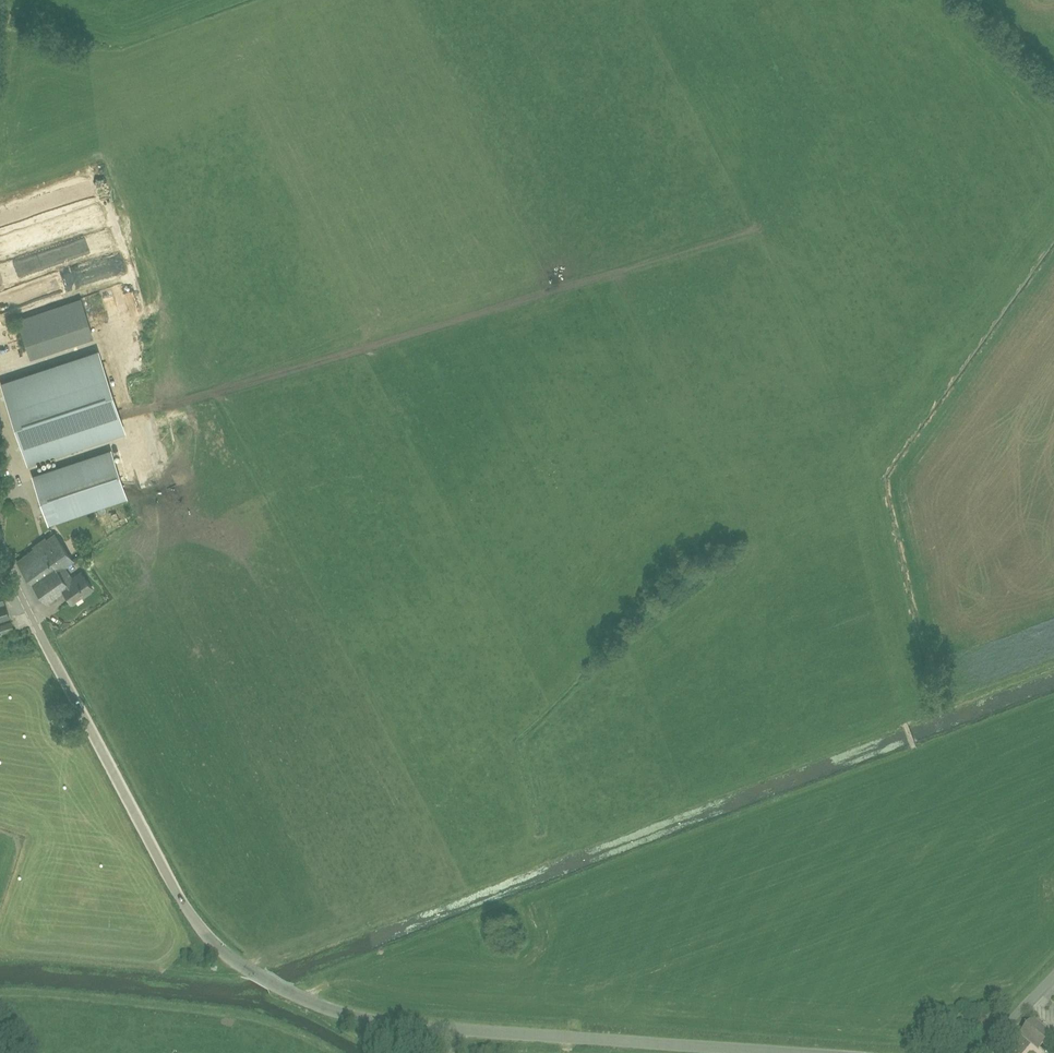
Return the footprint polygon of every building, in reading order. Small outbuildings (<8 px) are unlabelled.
[(116,301),(127,298),(123,283),(112,286),(116,301)] [(87,307),(105,301),(102,293),(85,299),(87,307)] [(31,357),(96,340),(86,300),(20,318),(31,357)] [(2,384),(28,463),(124,431),(98,352),(2,384)] [(112,453),(33,479),(47,520),(125,494),(112,453)] [(125,502),(126,508),(135,506),(133,500),(125,502)] [(58,571),(63,568),(73,561),(54,534),(16,559),(46,603),(63,591),(69,587),(58,571)] [(69,587),(63,591),(71,602),(81,596),(83,596),(88,592),(88,590),(91,588),(80,573),(71,579),(63,568),(58,571),(69,587)] [(0,588),(0,620),(9,617),(0,588)] [(13,631),(10,621),(0,624),(0,632),(1,634),(13,631)] [(1033,1019),(1021,1034),(1039,1049),(1051,1034),(1033,1019)]
